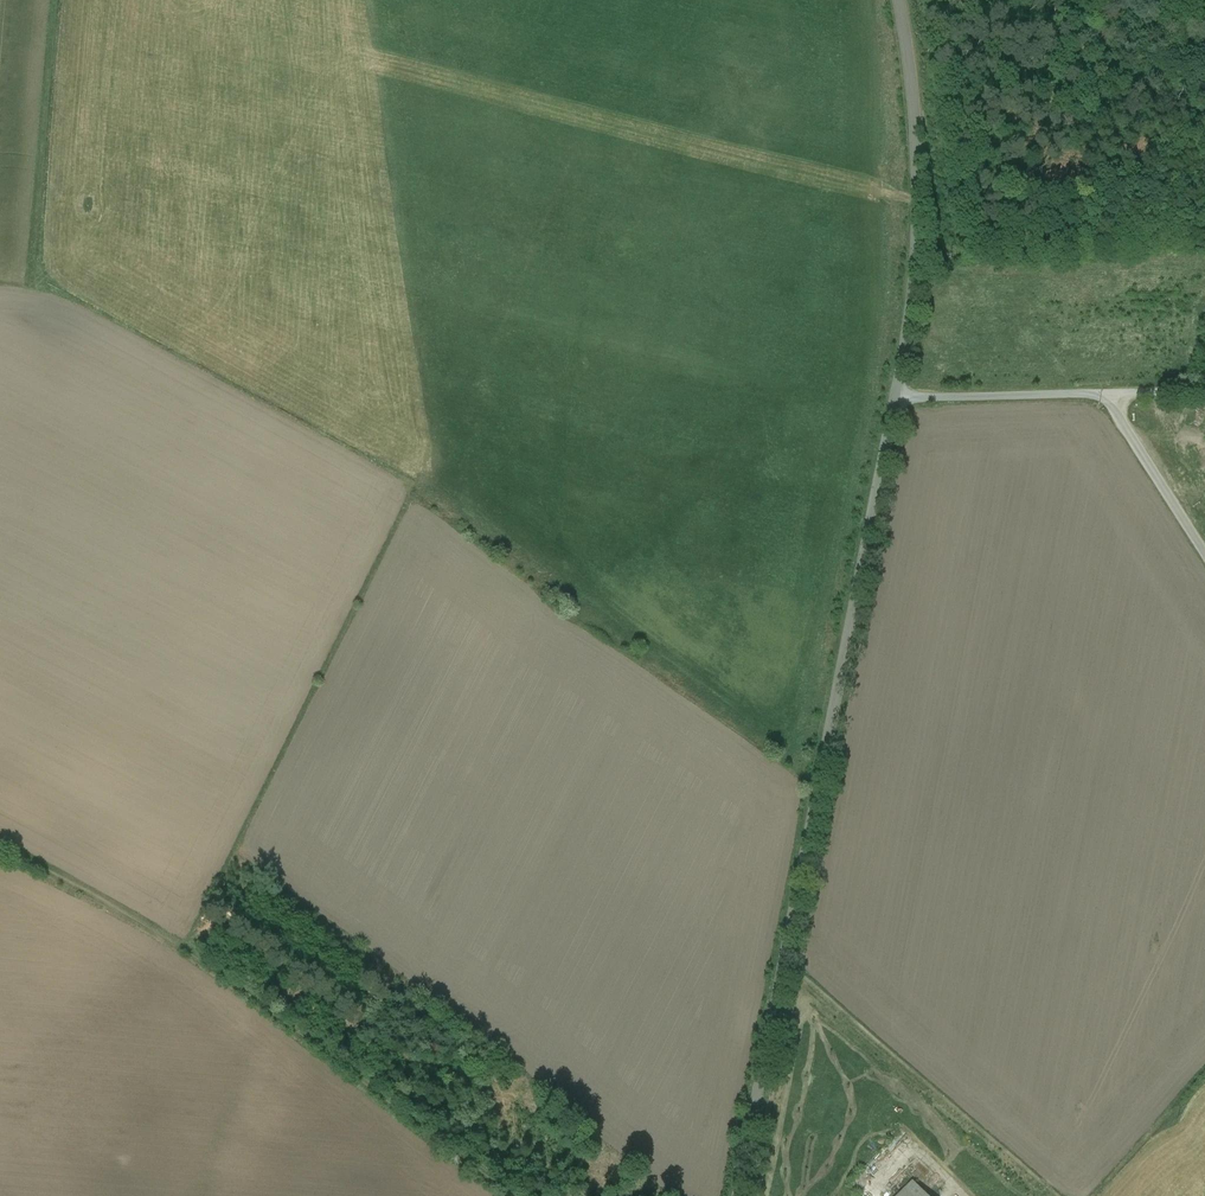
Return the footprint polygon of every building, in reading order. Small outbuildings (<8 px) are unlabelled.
[(896,1195),(928,1195),(912,1180),(896,1195)]
